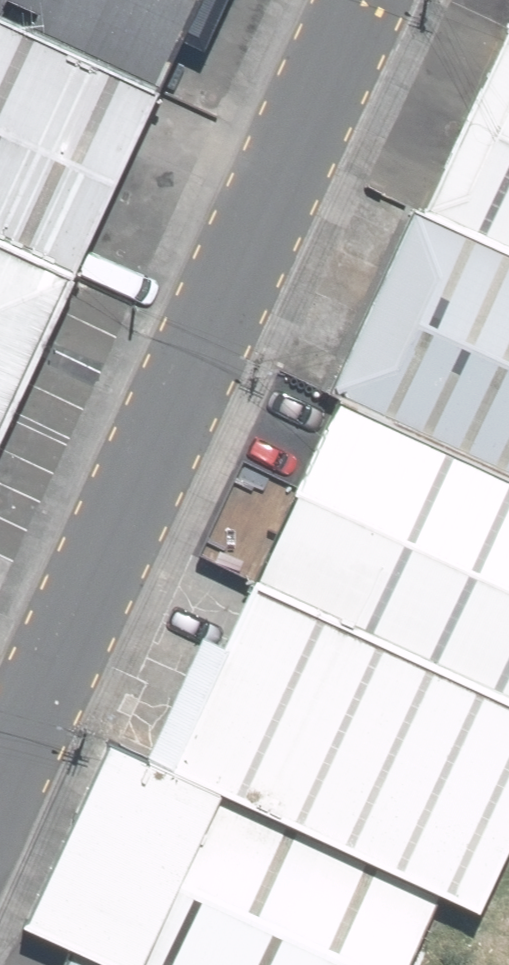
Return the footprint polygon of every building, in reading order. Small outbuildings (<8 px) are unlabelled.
[(193,95),(235,0),(0,0),(0,10),(193,95)] [(193,95),(0,10),(0,235),(110,283),(193,95)] [(479,224),(508,237),(508,157),(479,224)] [(366,410),(508,473),(508,237),(479,224),(453,213),(366,410)] [(0,235),(0,471),(22,481),(110,283),(0,235)] [(283,597),(508,696),(508,473),(366,410),(283,597)] [(22,481),(0,471),(0,532),(22,481)] [(203,777),(253,799),(481,899),(508,836),(508,696),(283,597),(203,777)] [(128,964),(179,964),(244,818),(253,799),(203,777),(124,742),(42,927),(116,960),(128,964)] [(445,907),(244,818),(179,964),(419,964),(445,907)]
